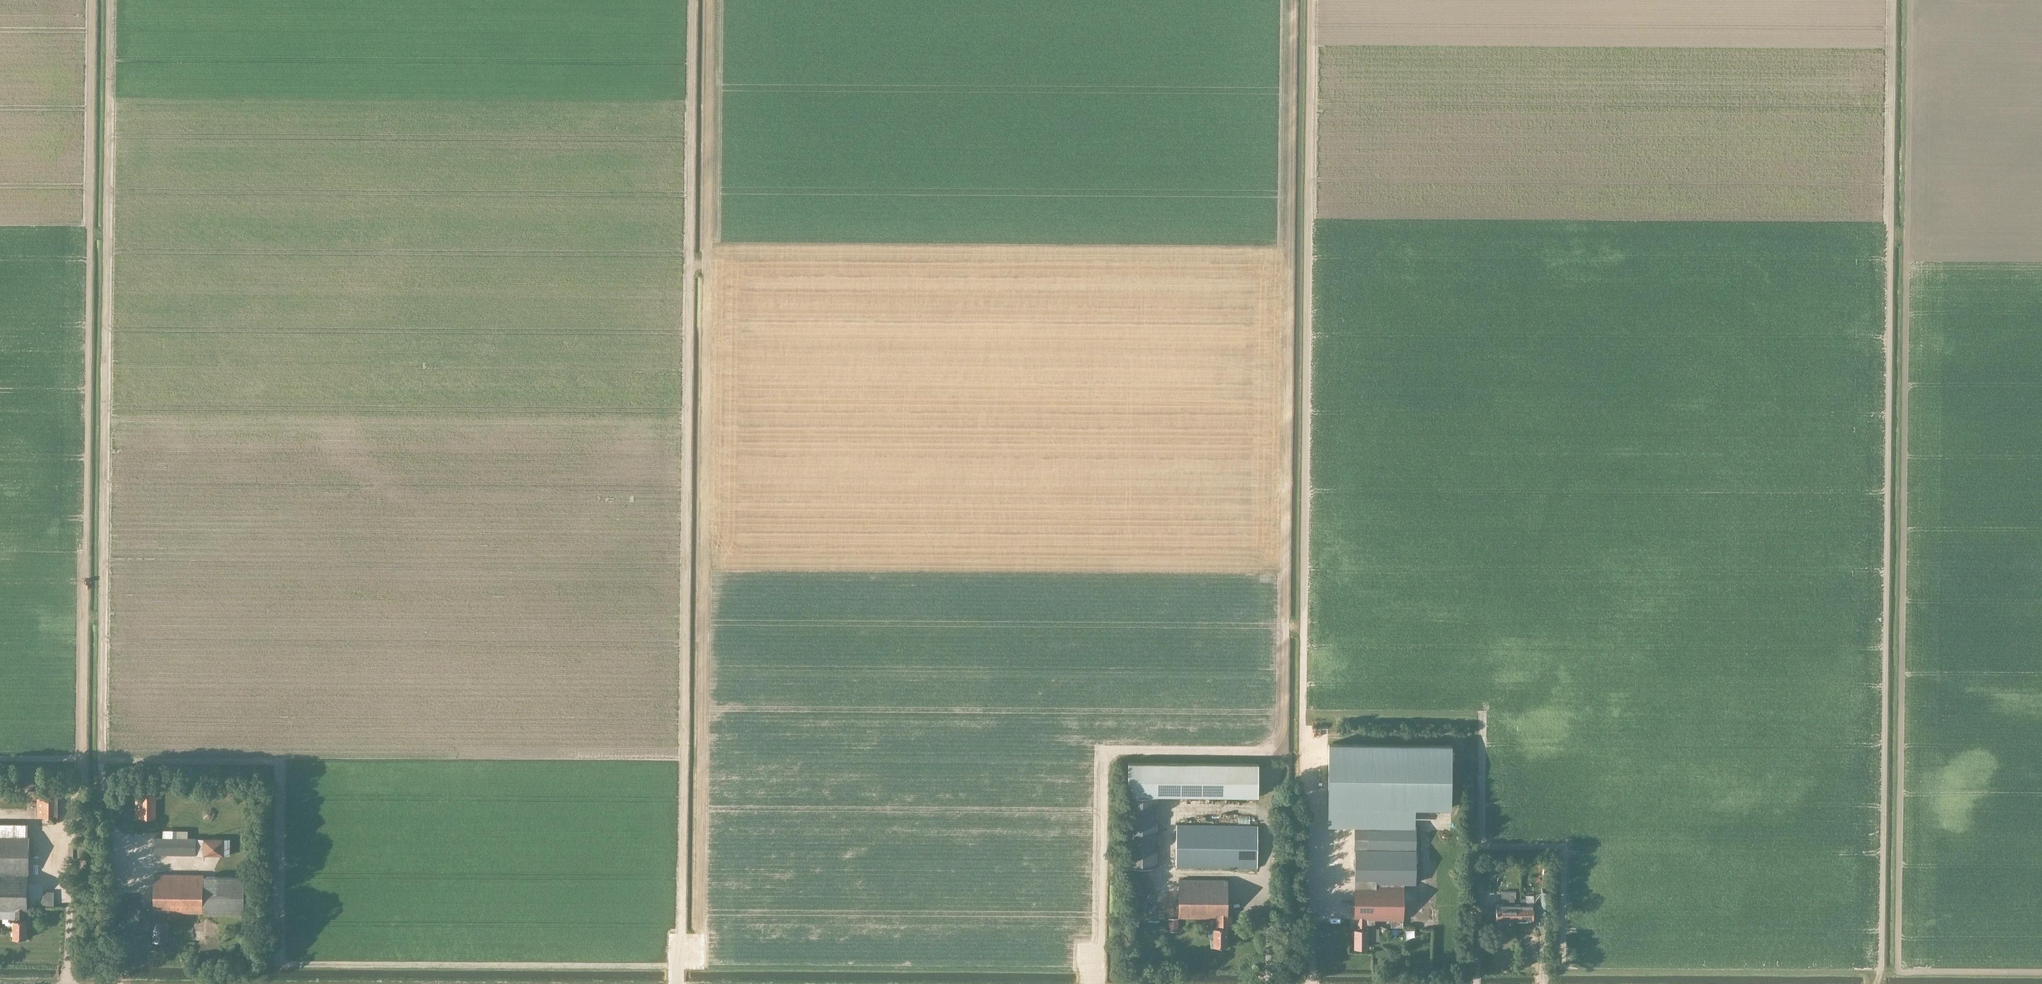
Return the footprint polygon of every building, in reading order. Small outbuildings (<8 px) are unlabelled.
[(1450,806),(1451,743),(1328,742),(1328,805),(1356,805),(1355,824),(1367,824),(1378,824),(1379,806),(1414,806),(1450,806)] [(1128,761),(1128,794),(1258,795),(1258,763),(1128,761)] [(56,817),(57,792),(37,792),(36,816),(56,817)] [(155,818),(155,793),(135,793),(135,817),(155,818)] [(1128,795),(1127,866),(1156,866),(1157,796),(1128,795)] [(27,872),(27,823),(0,823),(0,909),(15,909),(15,919),(13,919),(13,937),(26,937),(26,919),(24,919),(24,909),(26,909),(27,872)] [(1176,823),(1175,866),(1256,868),(1257,825),(1176,823)] [(1415,824),(1367,824),(1355,824),(1354,881),(1354,919),(1356,919),(1356,928),(1354,928),(1354,947),(1367,947),(1367,929),(1374,929),(1374,919),(1401,919),(1401,881),(1415,882),(1415,824)] [(229,838),(195,837),(154,837),(154,853),(229,854),(229,838)] [(202,877),(202,874),(154,873),(153,911),(156,911),(155,921),(153,921),(153,939),(166,939),(166,921),(164,921),(164,911),(201,912),(201,908),(205,908),(205,911),(242,912),(242,877),(205,876),(205,877),(202,877)] [(1226,919),(1226,917),(1227,879),(1179,878),(1178,916),(1215,916),(1215,926),(1213,926),(1213,945),(1226,945),(1226,927),(1231,927),(1231,919),(1226,919)] [(1514,904),(1513,897),(1515,897),(1515,891),(1501,891),(1501,897),(1503,897),(1502,904),(1495,904),(1495,919),(1515,919),(1515,908),(1517,908),(1517,904),(1514,904)] [(1533,919),(1533,904),(1533,894),(1525,894),(1525,897),(1520,897),(1520,904),(1517,904),(1517,908),(1515,908),(1515,919),(1533,919)] [(1169,918),(1169,931),(1178,931),(1178,918),(1169,918)]
